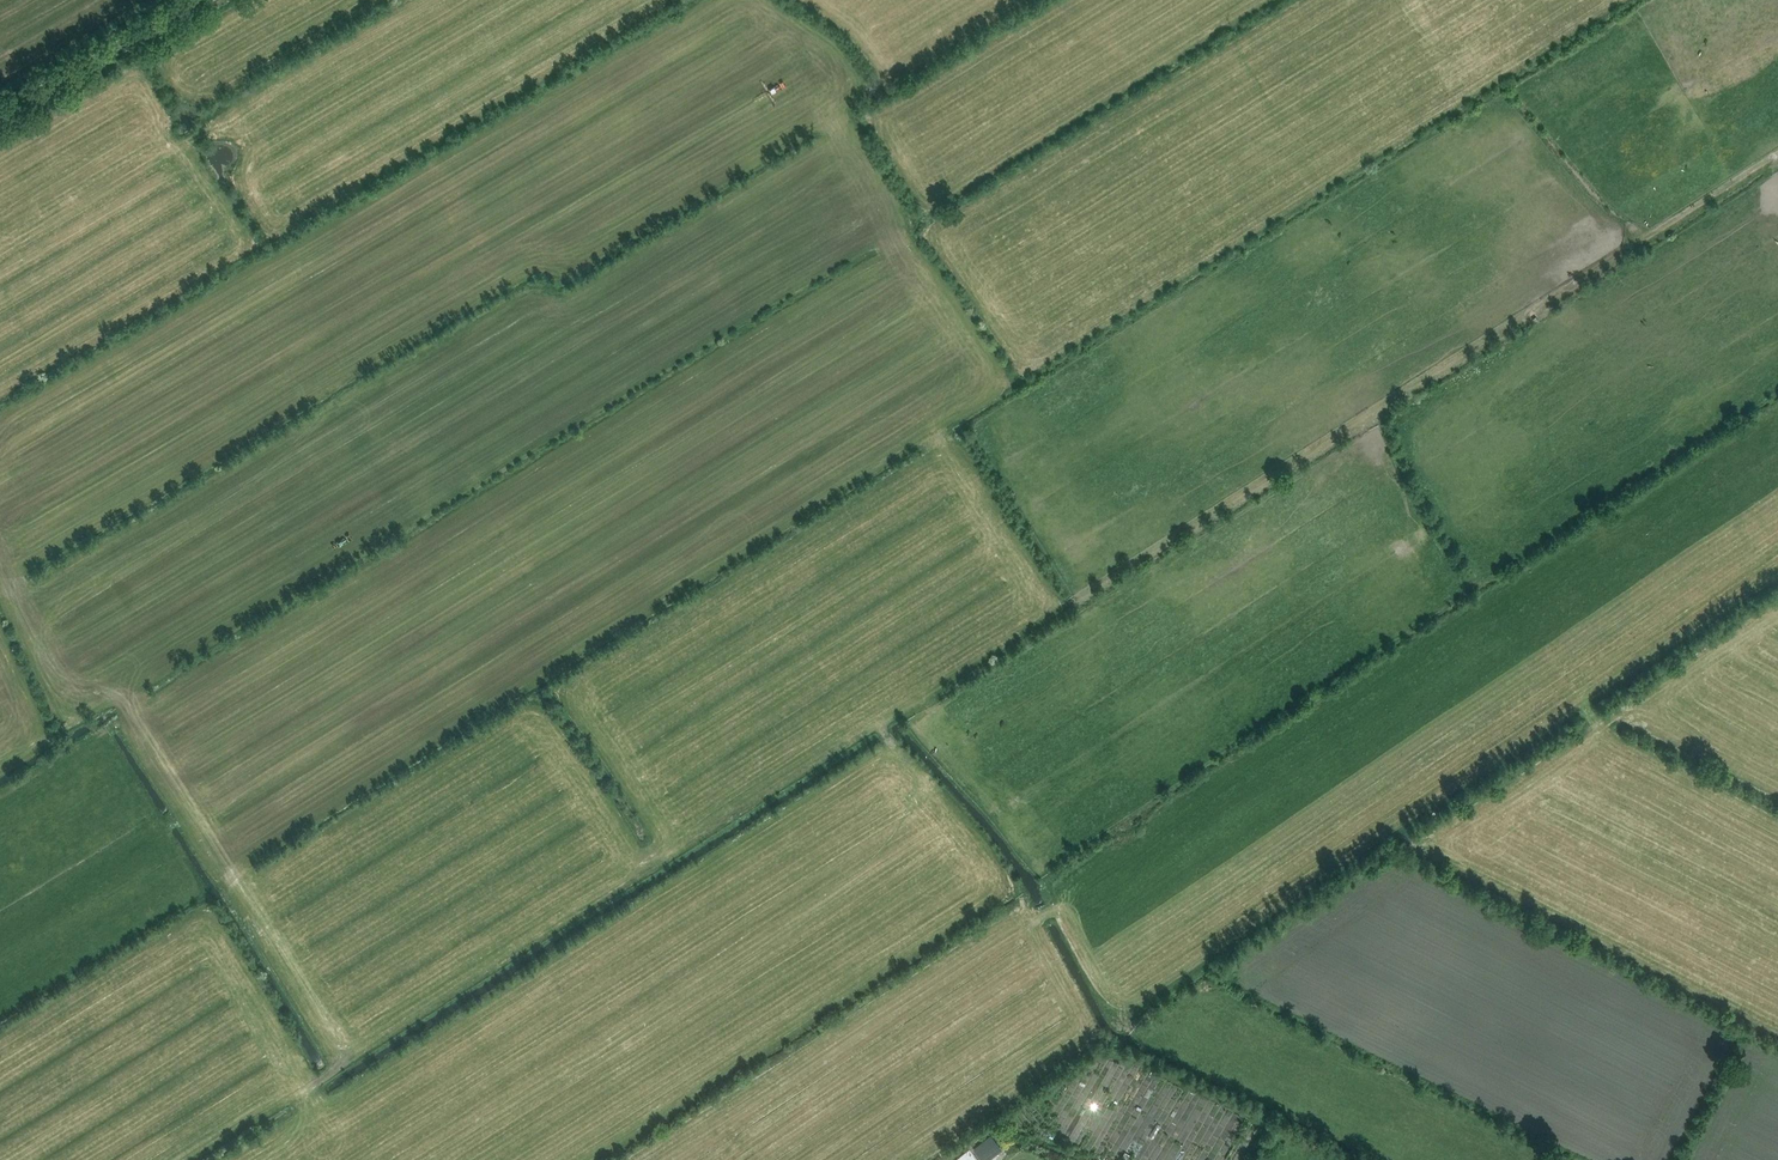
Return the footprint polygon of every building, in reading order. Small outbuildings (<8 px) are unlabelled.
[(991,1136),(981,1144),(987,1153),(998,1144),(991,1136)]
